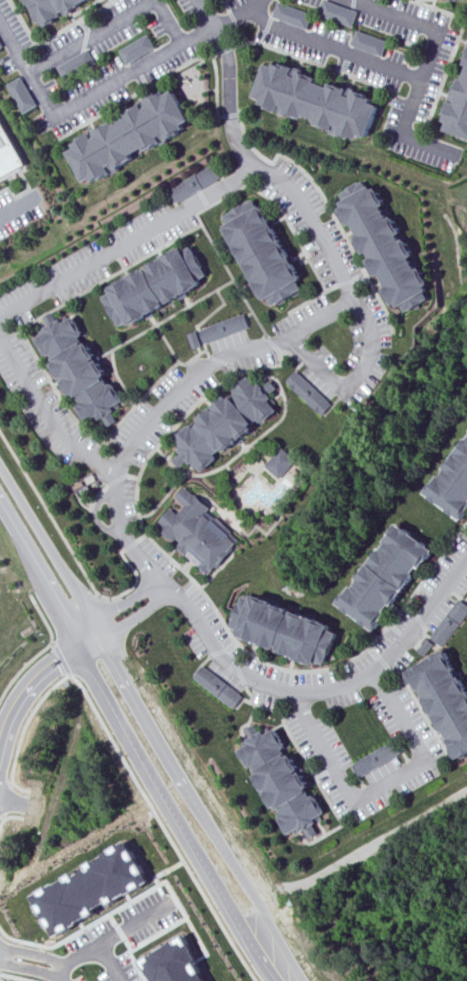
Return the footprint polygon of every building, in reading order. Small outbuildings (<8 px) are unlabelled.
[(43,29),(53,22),(52,20),(86,0),(27,0),(43,29)] [(320,15),(352,27),(358,12),(325,0),(320,15)] [(383,55),(389,41),(357,31),(352,46),(383,55)] [(117,51),(125,65),(154,49),(146,35),(117,51)] [(56,68),(64,82),(95,64),(87,50),(56,68)] [(263,102),(363,138),(364,134),(373,137),(384,104),(376,101),(377,97),(278,61),(276,66),(268,62),(256,95),(265,98),(263,102)] [(6,85),(23,113),(36,105),(19,77),(6,85)] [(464,77),(448,119),(454,121),(451,129),(466,135),(466,78),(464,77)] [(87,181),(94,177),(96,181),(186,129),(184,125),(191,121),(173,91),(166,96),(164,92),(74,143),(77,147),(70,151),(87,181)] [(25,164),(0,179),(0,121),(25,164)] [(221,177),(213,165),(169,190),(177,203),(221,177)] [(374,185),(368,189),(364,182),(344,194),(347,201),(345,202),(348,206),(344,209),(353,225),(400,305),(404,302),(407,307),(409,305),(413,311),(435,298),(432,292),(436,290),(434,285),(438,283),(428,267),(407,233),(397,216),(393,218),(386,206),(390,203),(381,187),(376,189),(374,185)] [(255,199),(227,216),(231,224),(229,226),(271,300),(274,298),(278,306),(307,289),(303,281),(308,279),(264,205),(260,207),(255,199)] [(125,326),(134,321),(136,325),(207,283),(205,279),(212,275),(195,245),(188,249),(186,246),(114,288),(116,292),(108,297),(125,326)] [(90,423),(101,416),(103,420),(107,418),(112,426),(120,421),(116,413),(120,411),(117,407),(122,404),(128,401),(78,317),(68,322),(66,319),(62,321),(56,312),(44,319),(52,332),(41,338),(90,423)] [(253,327),(248,313),(202,330),(207,344),(253,327)] [(190,334),(195,349),(204,346),(198,331),(190,334)] [(322,416),(332,405),(297,370),(286,381),(322,416)] [(204,472),(279,411),(272,401),(275,398),(272,394),(280,388),(274,381),(266,387),(264,383),(260,386),(254,377),(176,438),(179,442),(176,445),(183,453),(174,460),(180,468),(189,461),(195,469),(199,466),(204,472)] [(460,520),(466,511),(466,434),(423,493),(460,520)] [(279,480),(295,460),(281,446),(264,465),(279,480)] [(242,541),(209,511),(212,507),(198,494),(197,495),(187,486),(177,497),(187,506),(180,514),(173,508),(161,522),(164,525),(161,528),(211,575),(242,541)] [(334,603),(371,631),(432,551),(395,523),(334,603)] [(311,666),(314,662),(322,665),(335,633),(325,630),(327,625),(251,595),(250,598),(242,595),(230,627),(237,630),(235,634),(311,666)] [(442,646),(466,612),(466,604),(458,598),(429,637),(442,646)] [(466,753),(466,692),(454,670),(443,650),(403,673),(454,761),(466,753)] [(243,697),(203,664),(193,676),(234,709),(243,697)] [(273,730),(262,736),(260,732),(258,733),(253,725),(245,729),(250,738),(245,741),(247,745),(236,750),(286,836),(292,831),(295,835),(303,831),(309,838),(316,834),(311,826),(321,821),(318,817),(322,814),(273,730)] [(351,765),(359,779),(401,753),(393,740),(351,765)] [(33,896),(57,937),(152,882),(129,840),(33,896)] [(155,980),(213,980),(186,935),(143,960),(155,980)]
